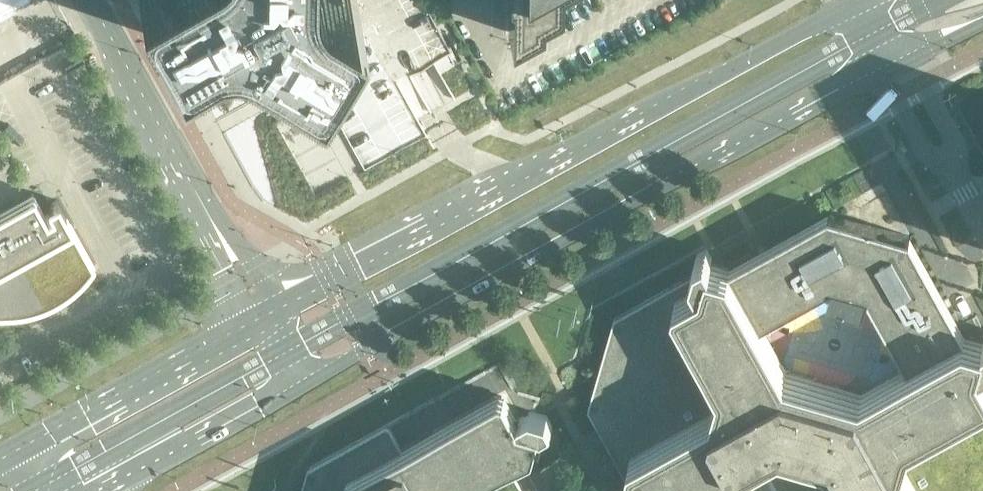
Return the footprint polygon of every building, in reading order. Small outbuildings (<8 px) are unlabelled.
[(174,42),(196,30),(202,39),(210,46),(219,53),(228,57),(240,60),(241,58),(241,50),(245,50),(245,51),(245,53),(246,54),(247,55),(248,55),(249,56),(251,56),(252,56),(254,55),(255,54),(256,53),(256,52),(256,51),(260,51),(260,58),(261,61),(272,58),(282,54),(292,48),(300,40),(307,32),(328,45),(355,0),(150,0),(174,42)] [(508,32),(540,14),(540,7),(552,0),(509,0),(508,32)] [(441,72),(459,62),(452,50),(451,50),(434,60),(441,72)] [(10,311),(11,311),(13,310),(15,310),(17,310),(19,310),(22,309),(24,309),(27,308),(30,308),(33,307),(35,306),(38,305),(40,304),(43,303),(46,302),(49,301),(51,300),(54,298),(58,297),(61,295),(64,293),(66,291),(68,289),(71,288),(73,286),(74,285),(76,283),(78,281),(80,279),(82,277),(83,275),(86,273),(88,269),(89,268),(90,267),(91,266),(92,265),(92,264),(92,263),(92,262),(72,225),(60,204),(59,203),(58,202),(57,202),(56,201),(55,201),(54,201),(53,202),(52,202),(51,203),(50,204),(50,205),(49,206),(49,207),(49,208),(50,209),(50,210),(52,213),(46,216),(34,194),(33,193),(32,193),(31,193),(0,210),(0,311),(10,311)] [(965,334),(911,235),(829,212),(765,247),(730,266),(726,265),(712,261),(712,259),(707,249),(697,254),(692,271),(694,273),(615,317),(588,408),(591,413),(632,487),(630,488),(629,490),(697,490),(766,453),(775,470),(791,474),(791,476),(791,477),(791,478),(791,479),(792,480),(793,481),(794,481),(795,482),(797,482),(798,482),(799,482),(800,482),(801,481),(803,479),(803,478),(819,482),(836,473),(845,490),(982,490),(982,339),(965,334)] [(539,436),(541,430),(543,431),(553,426),(547,416),(531,411),(519,417),(506,394),(503,393),(397,450),(386,431),(314,471),(308,490),(459,490),(535,450),(539,436)]
